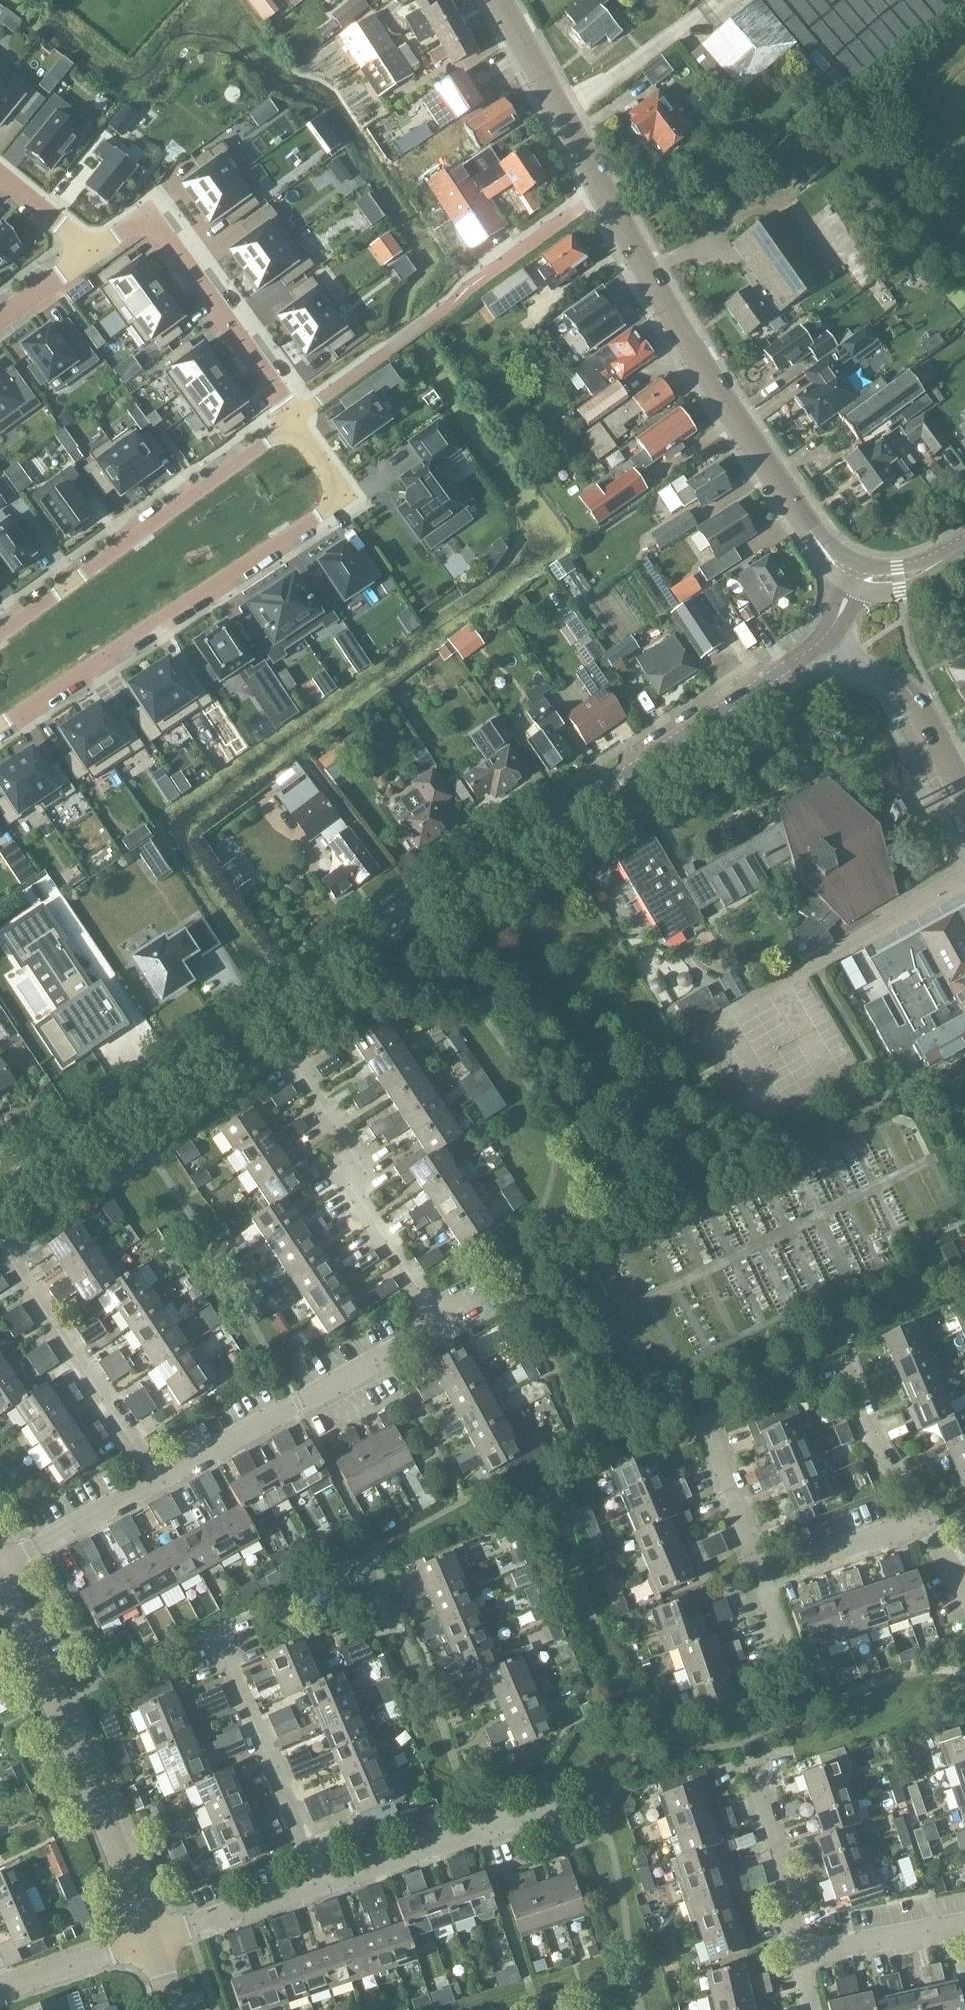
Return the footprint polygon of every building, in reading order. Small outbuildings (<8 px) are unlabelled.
[(265,23),(275,15),(263,0),(248,0),(265,23)] [(369,9),(361,0),(352,0),(330,18),(341,32),(369,9)] [(464,28),(449,0),(438,6),(435,0),(416,0),(421,9),(406,17),(420,41),(435,33),(440,41),(464,28)] [(611,0),(578,0),(564,12),(576,28),(571,32),(585,47),(587,46),(591,50),(605,37),(611,43),(623,33),(601,9),(611,0)] [(691,56),(730,101),(785,54),(796,44),(758,0),(755,0),(691,56)] [(13,32),(4,15),(0,17),(0,39),(13,32)] [(396,52),(372,16),(340,37),(378,96),(411,75),(408,71),(402,62),(396,52)] [(427,54),(434,68),(446,61),(450,67),(477,52),(464,28),(440,41),(442,46),(427,54)] [(407,44),(396,52),(402,62),(413,54),(407,44)] [(413,54),(402,62),(408,71),(420,64),(413,54)] [(652,89),(671,74),(658,59),(640,74),(652,89)] [(11,73),(0,64),(0,87),(11,73)] [(0,87),(0,125),(14,108),(24,116),(40,97),(11,73),(0,87)] [(436,91),(436,92),(422,101),(441,130),(455,121),(483,103),(463,73),(436,91)] [(55,75),(44,89),(50,94),(62,80),(55,75)] [(664,156),(690,135),(657,93),(626,118),(631,124),(629,125),(642,140),(643,139),(648,145),(652,141),(664,156)] [(32,160),(46,172),(49,169),(51,171),(81,133),(58,114),(65,105),(55,96),(28,129),(38,136),(32,143),(26,150),(27,151),(35,157),(32,160)] [(466,125),(465,126),(481,150),(482,149),(492,142),(510,130),(509,129),(519,122),(505,100),(477,118),(466,125)] [(265,104),(250,115),(259,126),(273,116),(265,104)] [(126,106),(109,126),(122,136),(138,116),(126,106)] [(389,115),(362,132),(369,142),(395,124),(389,115)] [(320,117),(310,124),(317,134),(327,127),(320,117)] [(210,123),(190,137),(198,148),(218,133),(210,123)] [(442,131),(424,143),(431,155),(450,143),(442,131)] [(145,175),(105,142),(94,154),(105,163),(85,188),(108,207),(131,179),(137,184),(145,175)] [(195,204),(196,206),(241,173),(241,174),(245,172),(223,142),(195,161),(202,171),(196,176),(182,186),(188,194),(188,195),(194,204),(195,204)] [(490,147),(464,164),(482,192),(506,177),(519,198),(548,179),(527,146),(500,164),(490,147)] [(337,159),(328,166),(334,174),(343,167),(337,159)] [(505,229),(481,193),(463,165),(461,162),(427,184),(471,251),(505,229)] [(255,193),(241,174),(241,173),(196,206),(198,208),(197,208),(204,217),(210,225),(225,215),(231,211),(238,220),(259,206),(251,195),(255,193)] [(521,198),(520,199),(531,215),(539,209),(528,193),(521,198)] [(243,270),(244,272),(292,237),(270,208),(243,227),(250,237),(244,242),(230,252),(236,260),(236,261),(242,270),(243,270)] [(381,213),(368,222),(372,227),(385,217),(381,213)] [(779,312),(831,276),(794,224),(788,228),(777,213),(732,243),(761,285),(752,291),(750,287),(724,305),(746,337),(772,318),(771,317),(778,312),(779,312)] [(12,261),(9,257),(22,248),(4,222),(0,225),(0,269),(12,261)] [(388,233),(379,240),(393,260),(403,253),(388,233)] [(244,272),(246,274),(245,274),(252,283),(258,291),(272,281),(273,281),(279,277),(286,286),(313,267),(292,237),(244,272)] [(577,275),(573,269),(586,260),(568,237),(542,257),(547,265),(537,272),(545,282),(551,292),(577,275)] [(100,291),(114,310),(155,281),(154,280),(155,279),(148,270),(141,261),(133,267),(126,257),(99,277),(106,286),(100,291)] [(523,270),(481,300),(495,320),(537,289),(523,270)] [(291,336),(292,338),(330,310),(331,311),(337,306),(323,286),(319,289),(312,279),(291,293),(298,303),(292,308),(278,318),(284,327),(290,336),(291,336)] [(128,329),(131,327),(169,299),(155,281),(114,310),(128,329)] [(610,306),(614,303),(602,287),(564,314),(589,350),(600,343),(624,327),(610,306)] [(169,300),(169,299),(131,327),(145,346),(154,340),(161,350),(182,335),(175,325),(183,319),(176,310),(177,310),(170,300),(169,300)] [(292,338),(293,340),(300,349),(306,357),(320,347),(321,347),(327,343),(334,353),(354,338),(346,326),(343,328),(331,311),(330,310),(292,338)] [(788,365),(792,369),(811,355),(817,364),(839,348),(826,332),(820,336),(811,324),(803,330),(799,326),(763,350),(778,372),(788,365)] [(58,336),(51,327),(52,327),(50,325),(48,326),(48,327),(23,345),(22,345),(20,347),(22,349),(22,348),(34,365),(47,382),(49,385),(77,365),(83,373),(99,362),(72,325),(58,336)] [(880,344),(866,327),(838,347),(839,348),(817,364),(818,365),(814,368),(822,379),(796,397),(818,428),(837,415),(842,421),(861,407),(872,398),(866,389),(859,394),(848,379),(846,380),(837,368),(851,359),(854,363),(880,344)] [(634,328),(580,368),(572,373),(591,399),(576,409),(588,425),(628,397),(616,382),(619,379),(621,381),(645,364),(656,357),(644,345),(640,340),(642,338),(634,328)] [(938,334),(922,346),(929,356),(945,344),(938,334)] [(91,342),(98,350),(106,344),(100,336),(91,342)] [(217,366),(217,365),(210,356),(203,347),(195,352),(188,343),(167,358),(174,367),(165,374),(180,394),(217,366)] [(571,357),(567,360),(572,366),(576,363),(571,357)] [(485,359),(475,366),(480,373),(490,366),(485,359)] [(231,385),(217,366),(180,394),(193,412),(231,385)] [(352,449),(390,421),(374,400),(380,395),(381,397),(401,382),(390,366),(356,390),(365,402),(334,424),(344,438),(341,440),(347,448),(350,446),(352,449)] [(17,405),(25,417),(40,406),(12,368),(1,376),(0,375),(0,418),(17,405)] [(875,446),(887,437),(891,434),(888,430),(903,419),(906,423),(932,404),(925,395),(909,372),(887,388),(872,398),(842,421),(859,443),(864,440),(867,444),(872,441),(875,446)] [(872,398),(887,388),(881,378),(866,389),(872,398)] [(617,447),(614,443),(628,432),(623,426),(642,412),(647,418),(675,399),(659,379),(637,395),(581,436),(598,461),(617,447)] [(232,386),(231,385),(193,412),(208,432),(217,426),(224,435),(244,420),(237,411),(245,405),(238,395),(239,395),(232,386)] [(0,418),(0,435),(25,417),(17,405),(0,418)] [(136,406),(127,412),(135,422),(143,415),(136,406)] [(638,472),(663,455),(667,460),(683,449),(679,443),(694,432),(679,410),(664,421),(637,440),(644,450),(630,460),(638,472)] [(571,411),(561,418),(565,423),(575,416),(571,411)] [(147,418),(154,428),(162,422),(155,412),(147,418)] [(68,413),(59,420),(64,427),(74,420),(68,413)] [(919,440),(931,457),(946,446),(923,414),(899,432),(910,447),(919,440)] [(399,511),(421,540),(423,538),(444,523),(453,534),(472,520),(464,509),(466,507),(464,505),(471,501),(458,484),(452,489),(436,467),(459,450),(439,422),(410,443),(424,463),(402,480),(410,491),(407,493),(407,495),(410,495),(409,501),(406,501),(405,503),(406,503),(407,505),(399,511)] [(112,443),(111,443),(140,483),(159,468),(154,461),(164,453),(149,433),(139,440),(131,429),(112,443)] [(64,430),(55,436),(68,455),(77,449),(77,448),(64,430)] [(895,448),(887,437),(875,446),(872,441),(867,444),(842,463),(868,498),(908,470),(893,449),(895,448)] [(112,443),(109,439),(89,454),(95,462),(85,469),(105,496),(115,489),(120,497),(140,483),(111,443),(112,443)] [(576,443),(566,449),(572,457),(581,451),(576,443)] [(18,464),(5,473),(19,492),(31,484),(18,464)] [(716,465),(685,485),(681,479),(656,495),(670,517),(695,501),(700,509),(731,489),(716,465)] [(76,494),(85,487),(71,468),(49,484),(56,494),(43,503),(45,507),(42,509),(51,522),(54,520),(66,536),(92,517),(83,505),(76,494)] [(648,490),(633,469),(584,504),(598,525),(648,490)] [(0,480),(0,509),(16,497),(3,479),(0,480)] [(732,546),(754,533),(736,505),(698,529),(716,556),(698,567),(707,581),(741,560),(732,546)] [(696,528),(686,513),(655,533),(656,534),(652,536),(660,548),(665,545),(666,547),(696,528)] [(31,549),(40,542),(24,520),(14,527),(9,520),(0,527),(0,555),(14,574),(28,563),(27,562),(35,556),(34,554),(31,549)] [(496,548),(480,560),(490,574),(508,550),(502,541),(495,546),(496,548)] [(381,577),(367,556),(356,563),(344,545),(327,556),(329,558),(320,563),(345,601),(370,585),(370,584),(381,577)] [(769,555),(748,568),(745,564),(732,573),(735,578),(734,579),(757,615),(792,592),(769,555)] [(559,561),(550,568),(559,581),(568,575),(559,561)] [(282,581),(271,589),(301,635),(322,622),(326,629),(337,621),(316,589),(306,595),(294,577),(284,584),(282,581)] [(390,581),(382,586),(388,595),(395,590),(390,581)] [(722,644),(705,618),(730,603),(717,583),(690,600),(667,616),(680,636),(683,634),(699,659),(722,644)] [(679,585),(671,590),(680,604),(701,590),(696,583),(683,591),(679,585)] [(301,635),(271,589),(259,596),(261,599),(251,606),(263,624),(253,631),(274,663),(285,656),(281,649),(301,636),(301,635)] [(569,607),(559,613),(567,626),(577,619),(569,607)] [(747,608),(740,613),(746,622),(753,617),(747,608)] [(196,642),(194,643),(195,646),(195,645),(210,667),(207,669),(215,681),(218,679),(219,681),(219,682),(220,684),(222,682),(238,672),(243,679),(248,675),(269,708),(286,696),(264,663),(253,670),(249,664),(250,664),(253,662),(251,660),(227,624),(226,622),(224,623),(224,624),(196,642)] [(470,626),(450,642),(460,654),(479,639),(470,626)] [(349,631),(338,638),(348,652),(358,645),(349,631)] [(636,659),(654,689),(659,697),(698,673),(673,635),(636,659)] [(610,668),(638,650),(631,638),(619,645),(617,641),(602,650),(605,655),(603,656),(604,659),(597,664),(602,672),(609,667),(610,668)] [(449,642),(437,651),(444,662),(457,652),(449,642)] [(358,645),(348,652),(360,670),(370,663),(358,645)] [(595,645),(579,656),(586,666),(602,656),(595,645)] [(151,672),(149,673),(182,722),(200,711),(233,761),(247,751),(193,674),(183,680),(179,674),(169,660),(161,665),(151,671),(151,672)] [(961,660),(945,669),(964,703),(964,667),(961,660)] [(586,745),(626,717),(608,690),(611,688),(594,661),(575,675),(587,692),(591,698),(581,705),(566,715),(586,745)] [(285,670),(278,676),(286,689),(294,684),(285,670)] [(138,681),(129,686),(139,701),(138,701),(142,707),(132,714),(151,742),(182,722),(149,673),(147,674),(137,680),(138,681)] [(551,714),(534,688),(523,696),(533,710),(524,716),(534,730),(526,735),(551,771),(572,756),(561,739),(565,736),(550,715),(551,714)] [(269,708),(264,711),(276,729),(295,716),(298,714),(287,696),(286,696),(269,708)] [(81,718),(113,767),(144,747),(125,719),(115,725),(111,719),(110,719),(101,705),(93,710),(92,710),(83,716),(81,718)] [(486,763),(476,769),(461,779),(476,802),(491,792),(495,799),(529,776),(507,744),(516,738),(502,717),(484,730),(499,752),(485,761),(486,763)] [(93,780),(113,767),(81,718),(79,719),(69,725),(61,731),(70,746),(74,752),(64,759),(78,780),(88,773),(93,780)] [(484,730),(470,739),(485,761),(499,752),(484,730)] [(38,802),(44,812),(75,792),(57,764),(47,770),(43,764),(42,764),(33,749),(24,755),(14,761),(15,761),(13,763),(38,802)] [(38,802),(13,763),(11,764),(10,764),(1,770),(0,771),(0,787),(2,791),(6,797),(0,801),(0,810),(10,825),(22,817),(20,814),(38,802)] [(452,827),(438,805),(451,797),(432,768),(410,783),(414,789),(400,797),(409,811),(398,818),(419,849),(452,827)] [(167,777),(157,782),(161,788),(170,782),(167,777)] [(309,778),(280,800),(311,841),(320,834),(340,820),(337,816),(343,812),(327,790),(321,794),(309,778)] [(664,942),(665,942),(684,931),(683,928),(689,925),(690,927),(704,919),(698,911),(719,899),(724,907),(768,881),(763,873),(791,857),(796,876),(832,911),(819,924),(808,918),(790,950),(801,961),(833,943),(827,932),(840,920),(846,926),(898,896),(881,836),(894,833),(882,813),(871,823),(829,780),(777,809),(781,823),(696,873),(693,868),(685,873),(688,877),(681,882),(653,834),(615,857),(664,942)] [(187,784),(178,790),(182,795),(190,789),(187,784)] [(344,866),(324,882),(336,899),(357,884),(359,885),(378,870),(366,854),(357,841),(350,833),(330,848),(344,866)] [(151,842),(139,851),(145,860),(157,852),(151,842)] [(14,843),(4,850),(14,865),(24,858),(14,843)] [(42,909),(3,936),(22,965),(39,954),(73,1006),(41,1027),(65,1064),(124,1025),(100,988),(93,993),(59,941),(62,939),(42,909)] [(871,960),(906,1024),(898,1029),(881,997),(863,1007),(904,1080),(929,1066),(930,1068),(964,1049),(964,909),(871,960)] [(200,922),(198,923),(200,926),(167,947),(163,942),(158,945),(136,960),(163,1000),(189,982),(181,969),(215,946),(200,922)] [(851,957),(840,963),(856,991),(867,985),(851,957)] [(676,1004),(690,1027),(729,1004),(722,993),(713,998),(706,987),(676,1004)] [(367,1063),(399,1042),(386,1022),(354,1044),(367,1063)] [(369,1089),(411,1061),(401,1045),(399,1042),(367,1063),(374,1074),(364,1081),(369,1089)] [(464,1043),(454,1051),(458,1056),(468,1049),(464,1043)] [(342,1066),(336,1056),(316,1069),(323,1079),(342,1066)] [(16,1084),(0,1059),(0,1094),(16,1084)] [(392,1101),(424,1080),(411,1061),(369,1089),(361,1094),(360,1093),(351,1099),(359,1110),(378,1098),(377,1096),(385,1090),(392,1101)] [(473,1102),(494,1088),(482,1069),(470,1077),(478,1089),(468,1095),(473,1102)] [(399,1112),(389,1119),(388,1117),(369,1129),(376,1139),(382,1135),(437,1099),(424,1080),(392,1101),(399,1112)] [(359,1084),(357,1088),(360,1093),(361,1094),(369,1089),(364,1081),(359,1084)] [(298,1096),(291,1086),(271,1099),(278,1109),(298,1096)] [(507,1107),(494,1088),(474,1101),(487,1120),(507,1107)] [(417,1139),(449,1118),(437,1099),(382,1135),(387,1143),(410,1128),(417,1139)] [(915,1109),(904,1105),(900,1117),(911,1120),(915,1109)] [(234,1152),(265,1130),(253,1111),(221,1132),(234,1152)] [(400,1178),(462,1137),(449,1118),(417,1139),(424,1150),(414,1157),(413,1155),(393,1167),(400,1178)] [(265,1130),(234,1152),(247,1171),(289,1143),(308,1130),(301,1119),(282,1132),(283,1135),(273,1141),(265,1130)] [(423,1190),(455,1168),(443,1150),(462,1137),(400,1178),(405,1186),(416,1179),(423,1190)] [(259,1190),(291,1168),(284,1157),(294,1151),(289,1143),(247,1171),(259,1190)] [(500,1159),(492,1164),(495,1169),(503,1164),(500,1159)] [(314,1181),(313,1180),(308,1172),(298,1179),(291,1168),(259,1190),(271,1208),(272,1208),(295,1193),(295,1194),(314,1181)] [(426,1215),(468,1187),(455,1168),(423,1190),(431,1201),(421,1208),(426,1215)] [(449,1228),(481,1206),(468,1187),(426,1215),(431,1224),(441,1217),(449,1228)] [(300,1201),(295,1194),(295,1193),(272,1208),(271,1208),(252,1221),(266,1240),(297,1219),(290,1208),(300,1201)] [(481,1206),(449,1228),(462,1247),(494,1226),(481,1206)] [(421,1208),(409,1215),(414,1222),(426,1215),(421,1208)] [(424,1217),(413,1224),(418,1231),(429,1224),(424,1217)] [(278,1259),(320,1231),(326,1227),(321,1219),(315,1223),(305,1230),(297,1219),(266,1240),(278,1259)] [(61,1266),(93,1245),(80,1226),(29,1259),(34,1267),(53,1255),(61,1266)] [(291,1278),(322,1256),(315,1246),(325,1239),(320,1231),(278,1259),(291,1278)] [(941,1248),(947,1259),(958,1253),(952,1243),(941,1248)] [(424,1244),(411,1253),(413,1256),(427,1248),(424,1244)] [(55,1298),(106,1264),(93,1245),(61,1266),(69,1278),(50,1291),(55,1298)] [(417,1262),(424,1272),(444,1259),(437,1249),(417,1262)] [(316,1316),(348,1294),(341,1284),(347,1280),(348,1282),(378,1262),(372,1252),(345,1269),(303,1297),(316,1316)] [(303,1297),(345,1269),(340,1261),(330,1268),(322,1256),(291,1278),(303,1297)] [(86,1304),(106,1292),(105,1292),(118,1283),(106,1264),(55,1298),(60,1305),(79,1293),(86,1304)] [(118,1311),(150,1290),(137,1271),(118,1283),(105,1292),(106,1292),(118,1311)] [(9,1288),(2,1277),(0,1279),(0,1294),(9,1288)] [(329,1336),(361,1314),(399,1289),(392,1279),(354,1304),(348,1294),(316,1316),(329,1336)] [(131,1330),(162,1308),(150,1290),(118,1311),(131,1330)] [(8,1329),(28,1316),(21,1306),(1,1319),(8,1329)] [(143,1349),(175,1327),(162,1308),(131,1330),(143,1349)] [(961,1331),(964,1329),(964,1312),(955,1316),(961,1331)] [(80,1336),(100,1323),(93,1313),(73,1326),(80,1336)] [(28,1316),(8,1329),(15,1339),(35,1326),(28,1316)] [(87,1346),(90,1344),(107,1333),(100,1323),(80,1336),(87,1346)] [(882,1337),(892,1360),(924,1346),(914,1323),(882,1337)] [(156,1368),(188,1346),(175,1327),(143,1349),(156,1368)] [(33,1367),(53,1354),(46,1344),(27,1357),(33,1367)] [(420,1396),(473,1367),(468,1357),(475,1353),(470,1344),(430,1367),(435,1377),(416,1388),(420,1396)] [(168,1387),(200,1365),(188,1346),(156,1368),(168,1387)] [(902,1384),(934,1370),(924,1346),(892,1360),(902,1384)] [(105,1374),(125,1361),(118,1351),(99,1364),(105,1374)] [(53,1354),(33,1367),(40,1377),(60,1364),(53,1354)] [(168,1387),(181,1406),(213,1385),(222,1379),(210,1359),(200,1365),(168,1387)] [(15,1379),(3,1360),(0,1362),(0,1389),(15,1379)] [(125,1361),(105,1374),(112,1384),(132,1371),(125,1361)] [(449,1403),(490,1381),(486,1373),(479,1377),(473,1367),(420,1396),(424,1404),(444,1393),(449,1403)] [(912,1407),(944,1393),(948,1391),(939,1368),(934,1370),(902,1384),(912,1407)] [(28,1397),(15,1379),(0,1389),(0,1417),(15,1407),(28,1398),(28,1397)] [(440,1432),(493,1402),(488,1393),(495,1389),(490,1381),(449,1403),(455,1414),(436,1425),(440,1432)] [(55,1397),(47,1385),(28,1397),(28,1398),(15,1407),(28,1426),(79,1392),(74,1384),(55,1397)] [(131,1412),(150,1399),(144,1389),(124,1402),(131,1412)] [(40,1445),(72,1423),(65,1412),(84,1399),(79,1392),(28,1426),(40,1445)] [(954,1417),(954,1416),(944,1393),(912,1407),(922,1430),(936,1424),(936,1425),(954,1417)] [(150,1399),(131,1412),(138,1422),(157,1409),(150,1399)] [(469,1439),(510,1416),(506,1409),(499,1413),(493,1402),(440,1432),(444,1439),(464,1428),(469,1439)] [(763,1441),(768,1452),(805,1436),(809,1435),(795,1404),(747,1424),(756,1444),(763,1441)] [(842,1433),(860,1431),(857,1412),(839,1414),(842,1433)] [(954,1416),(954,1417),(936,1425),(946,1448),(964,1440),(964,1412),(954,1416)] [(394,1476),(414,1465),(385,1413),(378,1417),(384,1428),(371,1435),(394,1476)] [(514,1424),(510,1416),(469,1439),(476,1450),(456,1461),(459,1468),(513,1438),(507,1428),(514,1424)] [(53,1463),(104,1429),(99,1422),(80,1435),(72,1423),(40,1445),(53,1463)] [(104,1429),(53,1463),(66,1483),(98,1462),(90,1450),(109,1437),(104,1429)] [(394,1476),(371,1435),(360,1442),(353,1430),(345,1435),(374,1487),(394,1476)] [(278,1435),(307,1488),(312,1496),(332,1485),(310,1444),(297,1450),(286,1431),(278,1435)] [(287,1499),(307,1488),(278,1435),(271,1439),(282,1459),(269,1466),(287,1499)] [(354,1499),(374,1487),(345,1435),(338,1439),(344,1451),(331,1458),(354,1499)] [(815,1449),(809,1435),(805,1436),(768,1452),(773,1462),(753,1471),(757,1480),(817,1454),(815,1449)] [(490,1475),(530,1452),(526,1445),(519,1449),(513,1438),(459,1468),(464,1476),(484,1464),(490,1475)] [(623,1490),(659,1475),(655,1464),(663,1460),(654,1440),(629,1450),(634,1461),(614,1470),(623,1490)] [(964,1467),(964,1440),(946,1448),(956,1471),(964,1467)] [(287,1499),(269,1466),(257,1473),(246,1453),(239,1457),(267,1510),(287,1499)] [(825,1475),(817,1454),(757,1480),(761,1489),(781,1481),(785,1491),(825,1475)] [(248,1521),(267,1510),(239,1457),(230,1461),(241,1481),(229,1487),(241,1508),(248,1521)] [(956,1471),(964,1493),(964,1467),(956,1471)] [(248,1521),(241,1508),(228,1515),(217,1496),(220,1494),(208,1473),(199,1478),(238,1552),(258,1541),(248,1521)] [(631,1510),(687,1486),(696,1483),(692,1473),(664,1485),(659,1475),(623,1490),(631,1510)] [(834,1495),(825,1475),(785,1491),(790,1502),(782,1506),(791,1526),(815,1516),(810,1505),(834,1495)] [(200,1530),(218,1563),(238,1552),(199,1478),(188,1484),(199,1505),(202,1504),(212,1523),(200,1530)] [(676,1514),(672,1503),(691,1495),(687,1486),(631,1510),(639,1529),(639,1530),(676,1514)] [(157,1501),(169,1522),(180,1516),(168,1495),(157,1501)] [(158,1528),(169,1522),(157,1501),(147,1506),(158,1528)] [(688,1509),(676,1514),(639,1530),(639,1529),(632,1533),(641,1553),(677,1537),(673,1527),(692,1518),(688,1509)] [(160,1551),(147,1558),(136,1539),(139,1538),(128,1517),(118,1522),(130,1543),(141,1562),(158,1595),(178,1584),(160,1551)] [(121,1548),(130,1543),(118,1522),(107,1528),(119,1549),(121,1548)] [(198,1573),(218,1563),(200,1530),(180,1540),(198,1573)] [(682,1548),(677,1537),(641,1553),(649,1573),(705,1549),(701,1540),(682,1548)] [(78,1544),(90,1565),(100,1559),(89,1538),(78,1544)] [(178,1584),(198,1573),(180,1540),(160,1551),(178,1584)] [(138,1606),(158,1595),(140,1562),(141,1562),(130,1543),(121,1548),(131,1567),(120,1573),(138,1606)] [(100,1584),(90,1565),(78,1544),(67,1550),(79,1571),(81,1569),(92,1588),(79,1595),(97,1628),(118,1617),(100,1584)] [(709,1558),(705,1549),(649,1573),(658,1593),(694,1578),(690,1566),(709,1558)] [(400,1589),(403,1597),(460,1572),(455,1561),(463,1558),(459,1550),(416,1568),(421,1580),(400,1589)] [(907,1616),(928,1609),(916,1570),(904,1574),(898,1554),(888,1558),(907,1616)] [(530,1557),(516,1559),(519,1572),(532,1570),(530,1557)] [(887,1622),(907,1616),(888,1558),(879,1561),(885,1581),(874,1584),(887,1622)] [(887,1622),(874,1584),(863,1588),(857,1568),(847,1571),(866,1629),(887,1622)] [(846,1636),(866,1629),(847,1571),(838,1574),(844,1594),(833,1598),(846,1636)] [(464,1583),(460,1572),(403,1597),(407,1605),(428,1596),(432,1607),(475,1589),(472,1580),(464,1583)] [(118,1617),(138,1606),(120,1573),(100,1584),(118,1617)] [(500,1585),(503,1598),(535,1589),(532,1577),(500,1585)] [(846,1636),(833,1598),(822,1601),(816,1581),(806,1584),(825,1642),(846,1636)] [(804,1649),(825,1642),(806,1584),(797,1588),(803,1607),(792,1611),(804,1649)] [(419,1635),(476,1611),(471,1599),(478,1596),(475,1589),(432,1607),(437,1617),(415,1626),(419,1635)] [(662,1630),(729,1608),(726,1598),(697,1607),(693,1596),(655,1608),(662,1630)] [(732,1617),(729,1608),(662,1630),(669,1651),(677,1648),(677,1647),(707,1637),(703,1626),(732,1617)] [(448,1644),(491,1625),(503,1620),(499,1610),(479,1619),(476,1611),(419,1635),(422,1643),(444,1634),(448,1644)] [(434,1672),(492,1648),(500,1644),(494,1634),(491,1625),(448,1644),(453,1655),(431,1664),(434,1672)] [(718,1646),(715,1635),(714,1634),(707,1637),(677,1647),(677,1648),(683,1668),(741,1649),(738,1639),(718,1646)] [(124,1653),(143,1645),(138,1635),(119,1643),(124,1653)] [(362,1666),(383,1656),(373,1635),(352,1645),(362,1666)] [(253,1685),(310,1661),(301,1639),(265,1654),(271,1668),(250,1677),(253,1685)] [(492,1648),(434,1672),(438,1680),(460,1671),(464,1682),(484,1674),(529,1654),(525,1646),(503,1655),(499,1645),(492,1648)] [(690,1689),(728,1676),(725,1665),(744,1658),(741,1649),(683,1668),(690,1689)] [(484,1674),(489,1684),(468,1693),(472,1701),(529,1677),(524,1666),(532,1663),(529,1654),(484,1674)] [(319,1681),(310,1661),(253,1685),(257,1694),(278,1685),(284,1698),(305,1689),(305,1688),(319,1682),(319,1681)] [(677,1662),(652,1668),(656,1683),(681,1677),(677,1662)] [(374,1672),(378,1686),(393,1681),(389,1668),(374,1672)] [(349,1694),(340,1673),(319,1681),(319,1682),(305,1688),(305,1689),(313,1709),(349,1694)] [(728,1676),(690,1689),(697,1710),(718,1703),(722,1714),(747,1706),(740,1684),(732,1687),(728,1676)] [(496,1701),(500,1711),(545,1692),(542,1685),(533,1688),(529,1677),(472,1701),(475,1709),(496,1701)] [(179,1708),(167,1679),(128,1696),(127,1699),(131,1709),(134,1710),(137,1709),(146,1730),(224,1698),(220,1687),(197,1696),(199,1700),(179,1708)] [(485,1732),(488,1739),(544,1715),(540,1704),(548,1701),(545,1692),(500,1711),(505,1722),(485,1732)] [(322,1730),(358,1715),(349,1694),(313,1709),(322,1730)] [(10,1697),(0,1702),(0,1716),(16,1707),(10,1697)] [(146,1731),(154,1751),(191,1736),(186,1724),(206,1716),(207,1719),(229,1709),(228,1707),(224,1698),(202,1707),(182,1715),(146,1730),(146,1731)] [(271,1727),(292,1718),(288,1707),(267,1716),(271,1727)] [(331,1751),(367,1736),(358,1715),(322,1730),(331,1751)] [(549,1725),(544,1715),(488,1739),(491,1747),(512,1738),(516,1749),(561,1730),(558,1722),(549,1725)] [(292,1718),(271,1727),(276,1739),(297,1729),(292,1718)] [(964,1760),(964,1738),(962,1738),(959,1727),(934,1735),(938,1748),(946,1745),(952,1765),(964,1760)] [(215,1738),(216,1741),(196,1749),(191,1736),(155,1752),(163,1773),(242,1740),(237,1729),(215,1738)] [(340,1772),(376,1757),(367,1736),(331,1751),(311,1760),(289,1769),(294,1780),(325,1767),(324,1764),(335,1759),(340,1772)] [(247,1751),(242,1740),(163,1773),(172,1794),(195,1785),(209,1779),(208,1778),(204,1767),(224,1759),(224,1760),(247,1751)] [(808,1794),(846,1781),(840,1762),(847,1759),(843,1746),(819,1755),(822,1766),(802,1773),(808,1794)] [(289,1769),(311,1760),(307,1749),(285,1759),(289,1769)] [(350,1793),(385,1779),(376,1757),(340,1772),(346,1785),(326,1794),(329,1802),(350,1793)] [(736,1760),(716,1766),(719,1775),(739,1769),(736,1760)] [(964,1783),(964,1760),(952,1765),(959,1785),(964,1783)] [(668,1814),(707,1801),(703,1791),(711,1788),(704,1767),(670,1778),(674,1789),(662,1793),(668,1814)] [(195,1785),(204,1806),(260,1782),(256,1774),(235,1782),(230,1769),(208,1778),(209,1779),(195,1785)] [(887,1776),(891,1789),(900,1787),(896,1773),(887,1776)] [(385,1779),(329,1802),(308,1811),(312,1822),(344,1809),(343,1806),(353,1801),(363,1824),(396,1812),(394,1807),(401,1804),(404,1797),(394,1774),(385,1779)] [(849,1780),(846,1781),(808,1794),(815,1814),(853,1802),(855,1801),(849,1780)] [(263,1790),(260,1782),(204,1806),(213,1828),(248,1813),(242,1799),(263,1790)] [(907,1788),(912,1801),(921,1798),(917,1785),(907,1788)] [(906,1802),(900,1787),(891,1789),(897,1805),(906,1802)] [(308,1811),(329,1802),(326,1795),(325,1791),(303,1800),(308,1811)] [(927,1814),(921,1798),(912,1801),(918,1817),(927,1814)] [(675,1834),(733,1815),(730,1806),(710,1813),(707,1801),(668,1814),(675,1834)] [(856,1804),(855,1801),(853,1802),(815,1814),(822,1834),(814,1837),(860,1823),(857,1814),(861,1811),(859,1803),(856,1804)] [(253,1825),(248,1813),(213,1828),(221,1848),(278,1824),(274,1816),(253,1825)] [(720,1843),(717,1832),(736,1825),(733,1815),(675,1834),(682,1855),(682,1856),(720,1843)] [(893,1820),(898,1833),(907,1830),(903,1817),(893,1820)] [(821,1858),(859,1846),(853,1825),(860,1823),(814,1837),(821,1858)] [(281,1833),(278,1824),(221,1848),(230,1869),(265,1855),(260,1842),(281,1833)] [(913,1832),(918,1845),(927,1842),(923,1828),(913,1832)] [(912,1846),(907,1830),(898,1833),(903,1849),(912,1846)] [(681,1878),(719,1866),(716,1855),(736,1848),(732,1839),(720,1843),(682,1856),(682,1855),(674,1857),(681,1878)] [(932,1857),(927,1842),(918,1845),(923,1860),(932,1857)] [(45,1849),(58,1878),(69,1873),(56,1844),(45,1849)] [(828,1879),(866,1866),(859,1846),(821,1858),(828,1879)] [(471,1878),(463,1857),(454,1860),(474,1918),(477,1917),(480,1920),(483,1922),(491,1919),(492,1915),(493,1911),(496,1910),(484,1874),(471,1878)] [(452,1925),(474,1918),(454,1860),(446,1863),(453,1884),(440,1889),(452,1925)] [(564,1924),(586,1917),(567,1860),(559,1863),(563,1876),(549,1880),(564,1924)] [(688,1899),(746,1880),(743,1870),(723,1877),(719,1866),(681,1878),(688,1899)] [(860,1904),(884,1896),(880,1883),(873,1886),(866,1866),(828,1879),(835,1900),(848,1895),(852,1907),(860,1904)] [(24,1892),(14,1869),(0,1875),(0,1902),(24,1892)] [(452,1925),(440,1889),(428,1893),(420,1871),(411,1874),(431,1932),(452,1925)] [(564,1924),(549,1880),(536,1885),(532,1872),(524,1874),(543,1931),(564,1924)] [(431,1932),(411,1874),(403,1877),(410,1899),(396,1904),(403,1925),(405,1924),(410,1939),(431,1932)] [(522,1939),(543,1931),(524,1874),(515,1877),(520,1890),(507,1895),(522,1939)] [(695,1919),(733,1907),(730,1896),(749,1889),(746,1880),(688,1899),(695,1919)] [(384,1908),(387,1907),(379,1885),(368,1888),(375,1911),(382,1932),(394,1968),(417,1960),(410,1939),(405,1924),(403,1925),(391,1929),(384,1908)] [(24,1892),(0,1903),(0,1914),(1,1913),(7,1927),(34,1915),(45,1910),(35,1887),(24,1892)] [(382,1932),(375,1911),(368,1888),(356,1892),(364,1915),(367,1914),(374,1934),(360,1939),(372,1975),(394,1968),(382,1932)] [(324,1903),(331,1925),(333,1932),(344,1929),(342,1922),(343,1922),(335,1899),(324,1903)] [(320,1929),(331,1925),(324,1903),(312,1907),(320,1929)] [(702,1940),(760,1921),(757,1911),(737,1918),(733,1907),(695,1919),(702,1940)] [(282,1917),(289,1939),(300,1936),(292,1913),(282,1917)] [(31,1958),(47,1951),(43,1940),(45,1939),(34,1915),(7,1927),(13,1941),(0,1946),(0,1952),(7,1968),(31,1958)] [(274,1968),(286,2004),(308,1996),(296,1960),(289,1939),(282,1917),(270,1921),(284,1964),(274,1968)] [(760,1921),(702,1940),(709,1961),(747,1949),(743,1937),(763,1930),(760,1921)] [(238,1931),(245,1954),(257,1950),(249,1927),(238,1931)] [(234,1958),(245,1954),(238,1931),(226,1935),(234,1958)] [(351,1982),(372,1975),(360,1939),(339,1946),(351,1982)] [(329,1989),(351,1982),(339,1946),(317,1953),(329,1989)] [(317,1953),(296,1960),(308,1996),(329,1989),(317,1953)] [(941,2009),(964,2009),(964,1991),(960,1993),(957,1980),(945,1983),(940,1962),(930,1965),(941,2009)] [(711,1995),(770,1981),(768,1971),(747,1976),(745,1964),(706,1973),(711,1995)] [(930,1965),(921,1967),(925,1987),(914,1990),(919,2009),(941,2009),(930,1965)] [(286,2004),(274,1968),(252,1975),(264,2009),(267,2009),(286,2004)] [(914,1990),(903,1992),(898,1972),(888,1974),(896,2009),(919,2009),(914,1990)] [(844,1976),(852,2009),(874,2009),(872,1999),(873,1999),(871,1992),(859,1994),(854,1974),(844,1976)] [(888,1974),(879,1977),(883,1997),(873,1999),(872,1999),(874,2009),(896,2009),(888,1974)] [(252,1975),(231,1982),(240,2009),(264,2009),(252,1975)] [(844,1976),(834,1978),(839,1999),(827,2002),(829,2009),(852,2009),(844,1976)] [(755,2007),(752,1996),(772,1991),(770,1981),(711,1995),(714,2009),(742,2009),(755,2007)] [(110,2009),(124,2009),(117,1994),(105,2000),(110,2009)] [(65,1997),(26,2009),(70,2009),(65,1997)]
